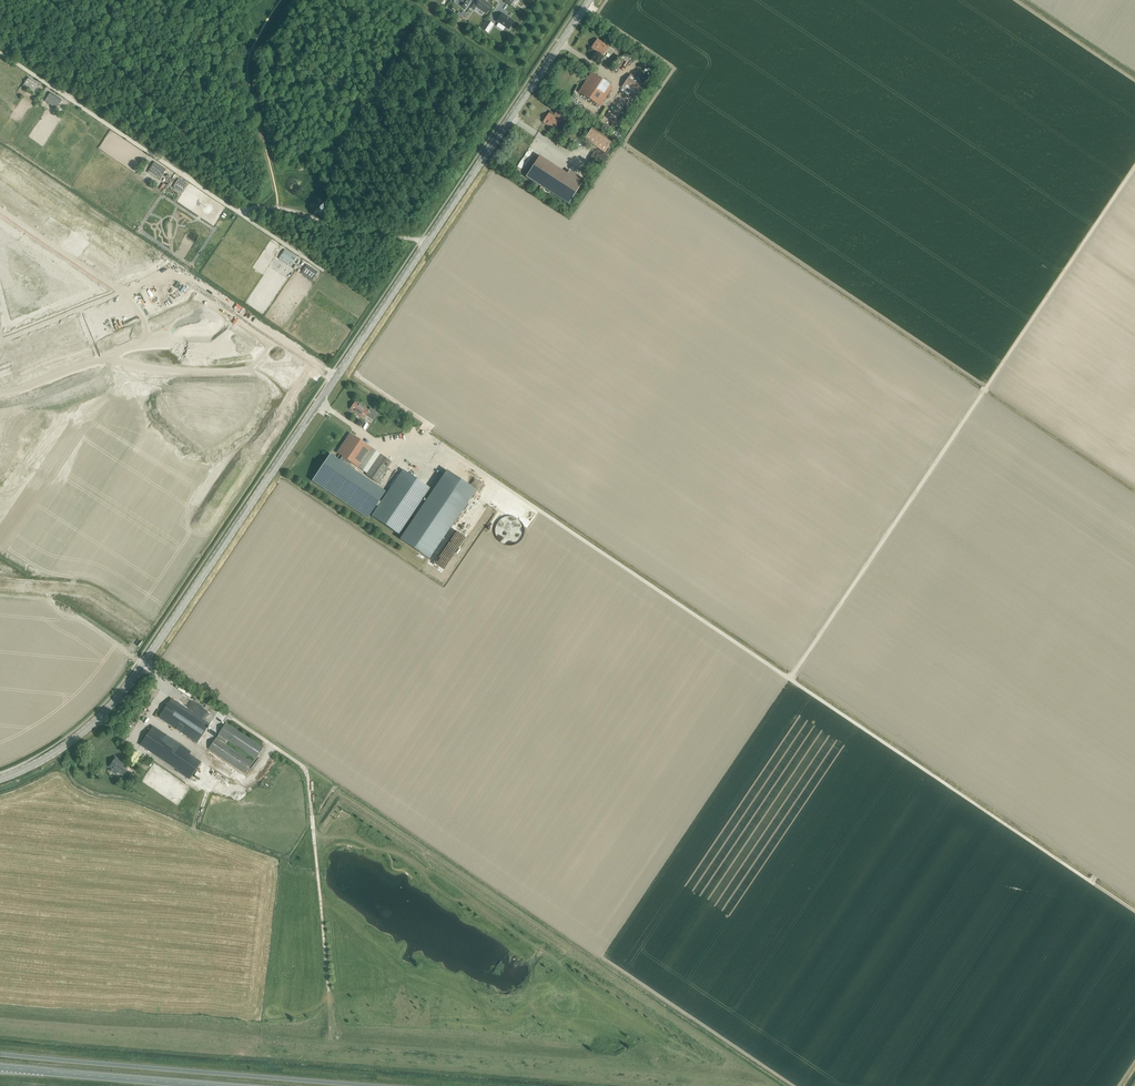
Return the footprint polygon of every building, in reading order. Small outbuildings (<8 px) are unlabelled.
[(461,2),(459,5),(465,9),(471,0),(458,0),(461,2)] [(471,8),(474,10),(476,7),(486,13),(491,6),(482,0),(480,0),(477,4),(475,2),(471,8)] [(502,14),(497,22),(509,30),(514,22),(502,14)] [(488,33),(494,24),(487,20),(481,29),(488,33)] [(611,56),(614,51),(608,47),(597,39),(591,48),(603,55),(605,52),(611,56)] [(600,106),(612,87),(591,73),(578,92),(600,106)] [(638,98),(647,85),(630,74),(621,87),(638,98)] [(39,85),(28,78),(22,86),(34,94),(39,85)] [(61,100),(50,93),(45,101),(56,108),(61,100)] [(554,130),(560,121),(564,124),(568,117),(557,110),(555,114),(550,111),(543,122),(554,130)] [(584,139),(604,153),(612,142),(592,128),(584,139)] [(569,149),(573,143),(567,139),(564,145),(569,149)] [(571,155),(569,153),(564,162),(573,168),(584,151),(581,149),(579,152),(575,149),(571,155)] [(542,190),(544,187),(553,193),(566,172),(538,154),(525,174),(540,184),(538,187),(542,190)] [(166,170),(154,162),(148,171),(157,177),(156,179),(159,180),(166,170)] [(160,180),(164,183),(169,176),(165,173),(160,180)] [(187,185),(178,179),(174,186),(183,192),(187,185)] [(0,206),(0,208),(5,211),(11,202),(6,199),(8,195),(4,192),(0,198),(0,203),(2,204),(0,206)] [(5,211),(10,215),(13,211),(17,214),(23,205),(19,202),(16,206),(11,202),(5,211)] [(81,263),(87,266),(93,258),(87,254),(90,250),(86,247),(80,257),(83,259),(81,263)] [(296,258),(284,250),(279,259),(290,266),(296,258)] [(93,258),(87,266),(92,270),(95,267),(98,269),(105,260),(101,257),(98,261),(93,258)] [(318,273),(306,265),(301,273),(312,281),(318,273)] [(68,314),(63,317),(67,326),(72,323),(68,314)] [(63,317),(58,319),(62,328),(67,326),(63,317)] [(58,319),(53,321),(56,330),(62,328),(58,319)] [(53,321),(47,323),(51,332),(56,330),(53,321)] [(47,323),(42,325),(46,334),(51,332),(47,323)] [(42,325),(37,327),(41,336),(46,334),(42,325)] [(37,327),(32,329),(36,338),(41,336),(37,327)] [(32,329),(27,331),(30,340),(36,338),(32,329)] [(27,331),(21,334),(25,343),(30,340),(27,331)] [(21,334),(16,336),(20,345),(25,343),(21,334)] [(16,336),(11,338),(15,347),(20,345),(16,336)] [(11,338),(6,340),(9,349),(15,347),(11,338)] [(355,401),(351,407),(350,409),(363,418),(366,414),(374,418),(377,413),(370,408),(368,410),(355,401)] [(372,449),(350,433),(337,453),(342,456),(339,461),(348,467),(351,463),(358,467),(372,449)] [(372,449),(358,467),(367,473),(380,454),(372,449)] [(377,482),(391,462),(380,454),(367,473),(366,475),(377,482)] [(369,519),(386,493),(348,467),(339,461),(330,455),(312,480),(369,519)] [(372,516),(399,534),(430,489),(403,470),(372,516)] [(424,504),(421,502),(412,516),(414,518),(400,539),(428,559),(475,490),(447,470),(424,504)] [(196,743),(209,724),(171,699),(159,717),(196,743)] [(255,758),(262,748),(225,723),(218,734),(255,758)] [(153,726),(140,745),(178,770),(179,768),(189,754),(190,752),(153,726)] [(245,773),(252,763),(215,738),(208,749),(245,773)] [(184,741),(181,744),(188,749),(191,746),(184,741)] [(206,764),(211,755),(208,753),(203,762),(206,764)] [(122,775),(128,766),(116,758),(110,767),(122,775)]
